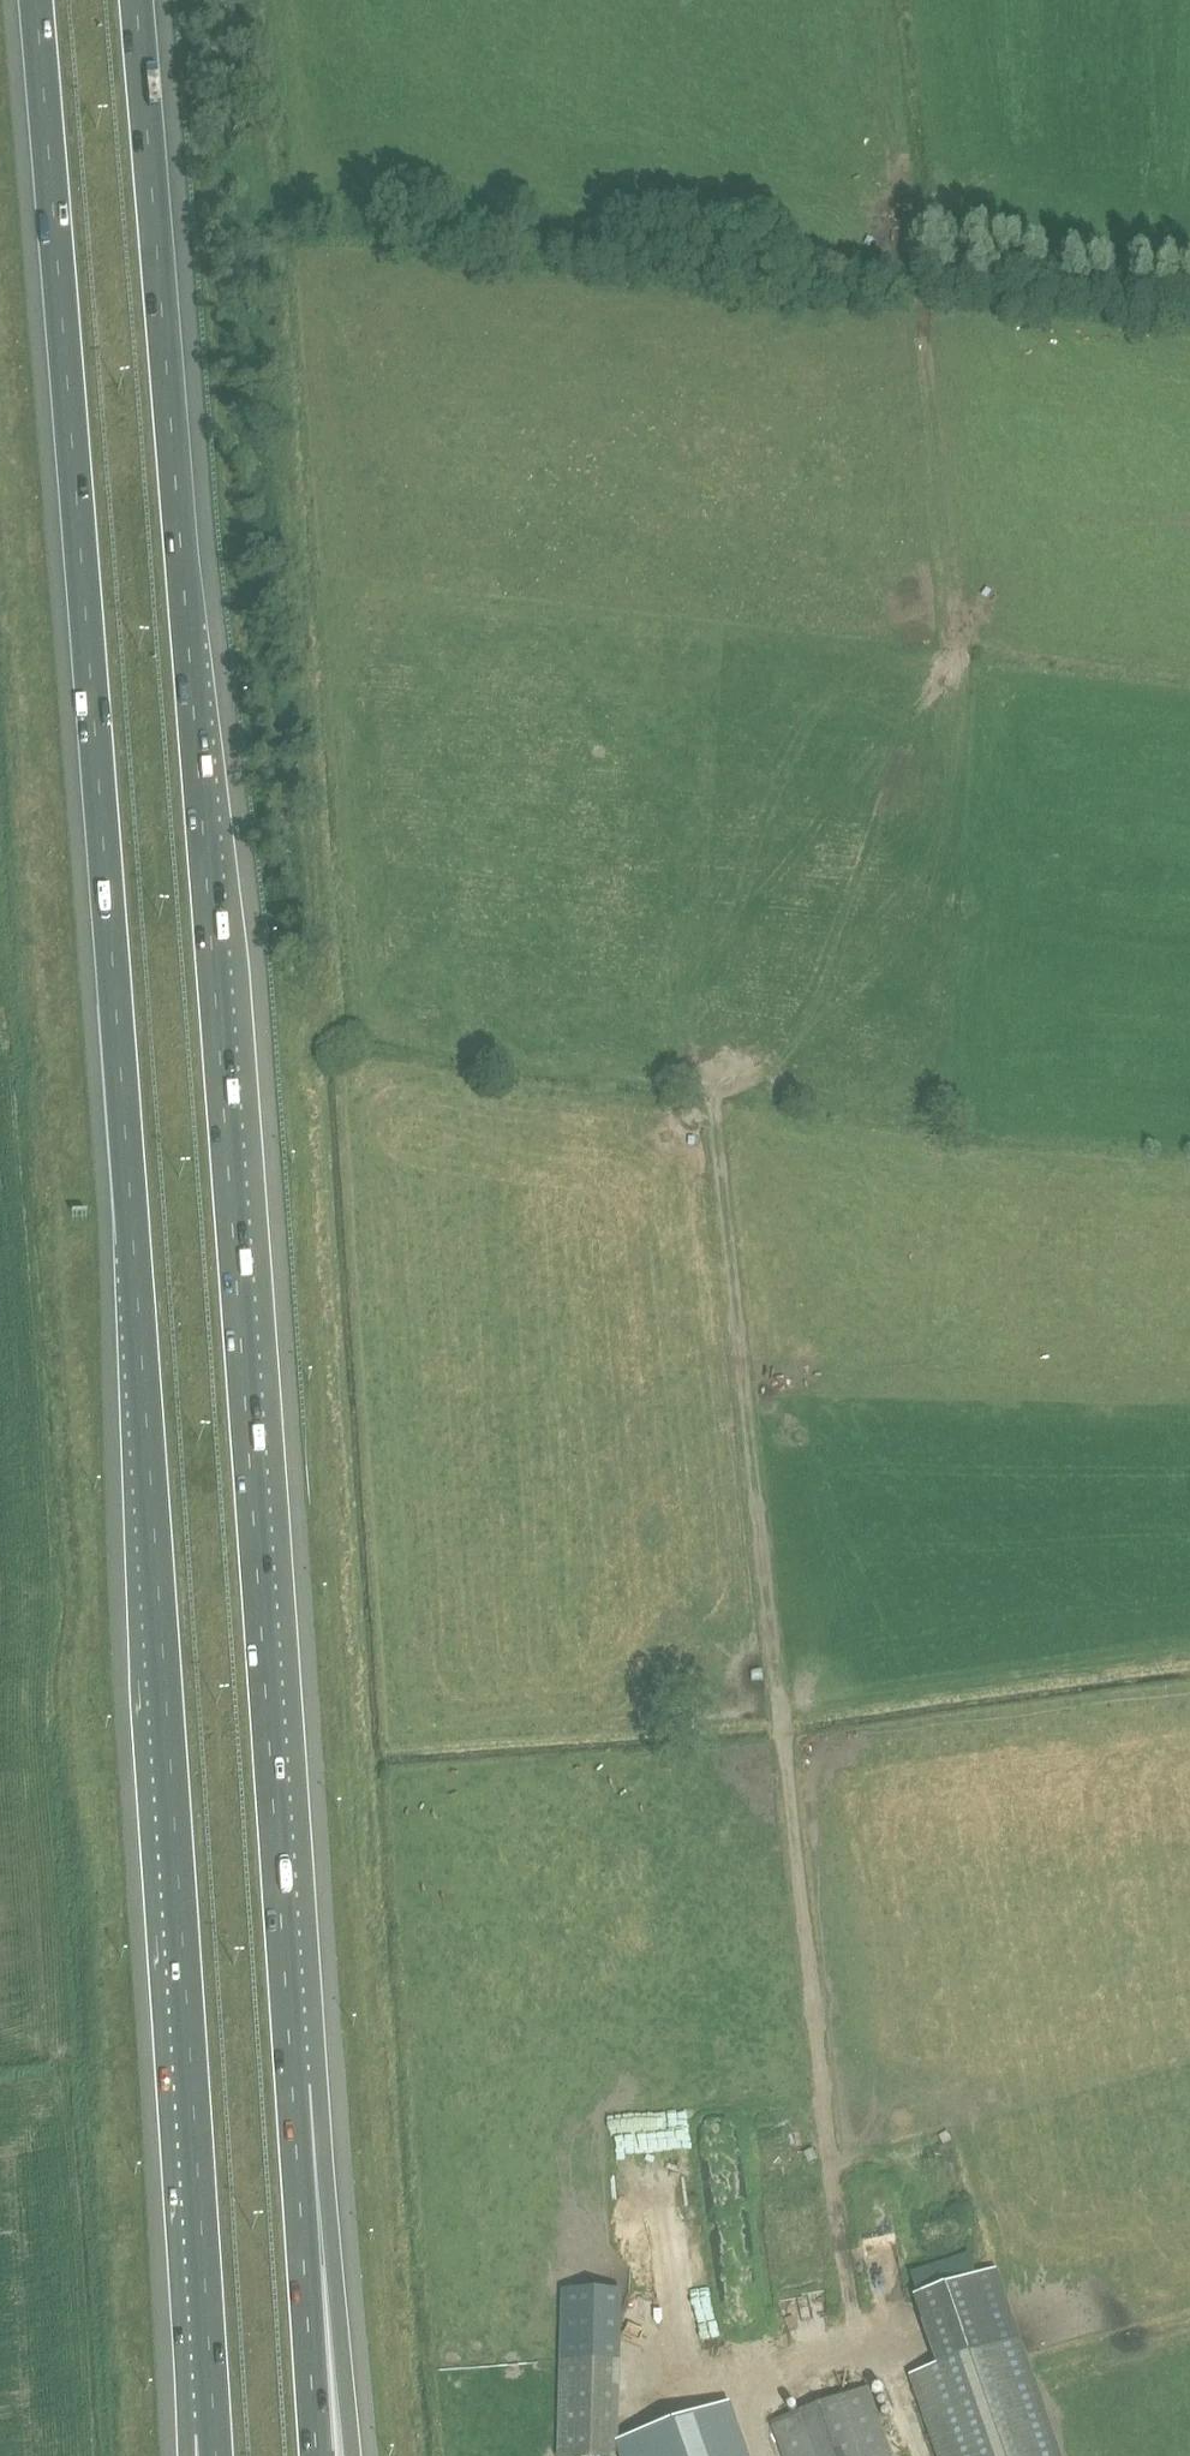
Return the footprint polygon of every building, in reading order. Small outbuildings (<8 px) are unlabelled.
[(944,2455),(1058,2455),(1018,2338),(915,2372),(944,2455)] [(560,2455),(618,2455),(621,2360),(562,2358),(560,2455)] [(869,2387),(770,2421),(782,2455),(893,2455),(869,2387)] [(728,2404),(619,2442),(624,2455),(746,2455),(728,2404)]
